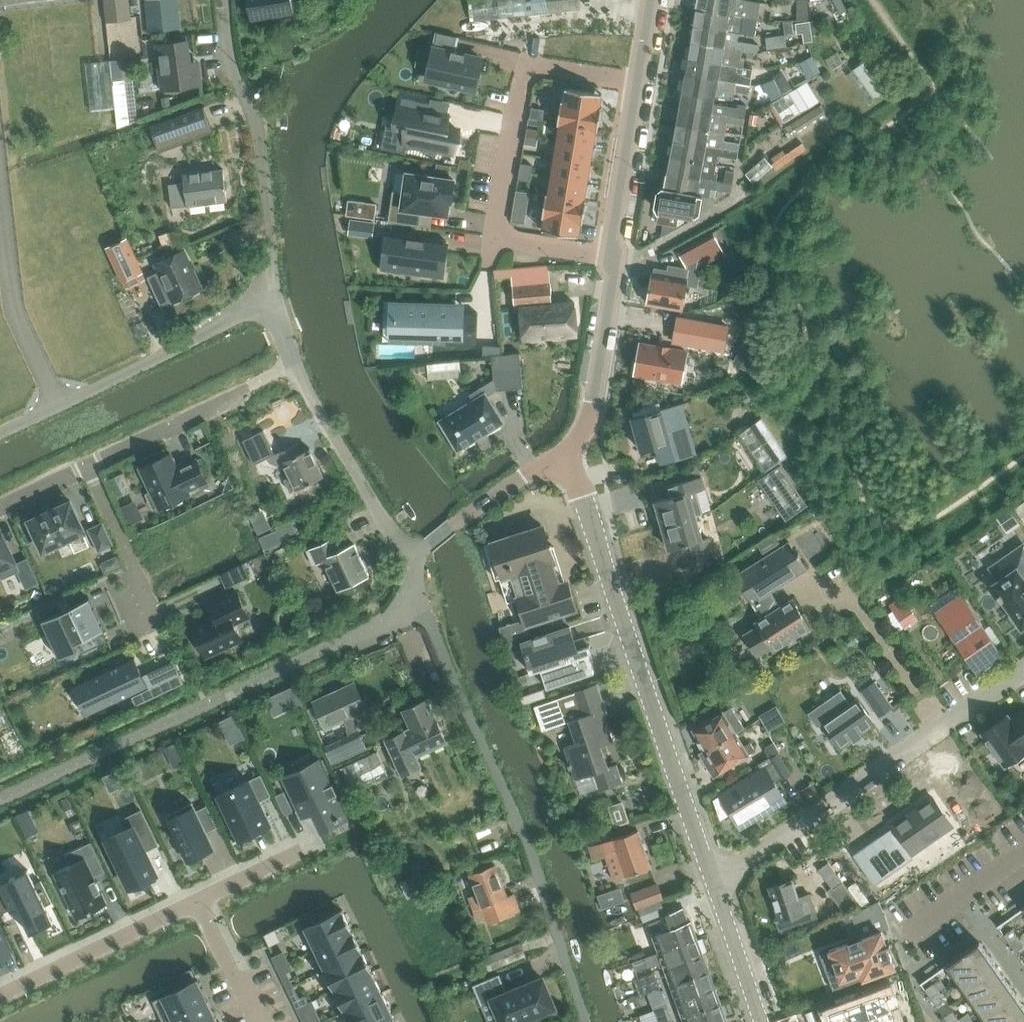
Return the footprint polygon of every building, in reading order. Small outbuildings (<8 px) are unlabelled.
[(108,17),(133,15),(131,0),(106,0),(108,17)] [(150,32),(181,29),(179,0),(147,0),(150,32)] [(251,18),(294,11),(293,0),(248,0),(251,18)] [(466,20),(580,11),(579,0),(469,0),(470,13),(466,13),(466,20)] [(697,8),(758,19),(761,2),(747,0),(698,0),(697,8)] [(798,9),(809,9),(809,0),(798,0),(798,9)] [(840,13),(847,10),(842,0),(833,0),(840,13)] [(758,19),(697,8),(694,25),(740,33),(755,36),(758,19)] [(848,15),(846,17),(851,23),(853,22),(856,20),(851,13),(848,15)] [(823,19),(811,21),(813,32),(825,30),(823,19)] [(810,21),(796,23),(797,34),(803,33),(804,42),(813,41),(810,21)] [(694,25),(691,41),(758,52),(759,45),(738,41),(740,33),(694,25)] [(455,39),(436,35),(425,82),(473,92),(480,60),(464,57),(464,56),(452,53),(455,39)] [(163,90),(194,86),(188,41),(157,44),(163,90)] [(757,60),(758,52),(691,41),(688,58),(744,67),(745,59),(745,58),(757,60)] [(894,84),(874,55),(847,74),(868,103),(894,84)] [(91,109),(115,107),(112,78),(110,58),(97,60),(87,61),(91,109)] [(753,69),(744,67),(688,58),(685,73),(751,85),(752,77),(753,69)] [(813,58),(801,64),(808,78),(820,71),(813,58)] [(749,94),(751,85),(685,73),(683,90),(716,96),(730,98),(730,99),(734,100),(736,91),(749,94)] [(112,78),(115,107),(116,122),(117,128),(129,124),(128,117),(125,78),(125,77),(112,78)] [(775,79),(763,83),(768,94),(780,88),(775,79)] [(788,79),(779,85),(784,93),(793,88),(788,79)] [(807,81),(773,102),(784,122),(819,101),(807,81)] [(567,88),(566,87),(566,89),(564,100),(562,100),(558,124),(560,124),(596,130),(598,130),(598,129),(600,119),(600,117),(602,108),(602,106),(600,106),(602,95),(602,93),(601,93),(584,90),(583,90),(567,88)] [(738,107),(714,104),(716,96),(683,90),(680,106),(745,118),(747,105),(739,103),(738,107)] [(410,100),(405,128),(416,130),(412,148),(444,154),(444,150),(458,153),(462,129),(450,127),(453,116),(435,113),(436,105),(410,100)] [(151,124),(151,125),(160,149),(214,129),(206,105),(205,104),(151,124)] [(820,105),(792,123),(797,131),(825,114),(820,105)] [(743,126),(745,118),(680,106),(677,123),(727,132),(729,124),(743,126)] [(532,108),(530,118),(543,120),(544,110),(532,108)] [(726,140),(727,132),(677,123),(674,139),(739,151),(740,143),(726,140)] [(557,141),(593,147),(596,130),(560,124),(557,141)] [(526,136),(537,137),(539,130),(527,128),(526,136)] [(526,136),(524,143),(536,145),(537,137),(526,136)] [(738,160),(739,151),(674,139),(671,156),(718,164),(719,157),(738,160)] [(593,147),(557,141),(554,159),(590,165),(593,147)] [(775,162),(772,164),(777,170),(808,148),(804,142),(787,153),(775,162)] [(716,173),(718,164),(671,156),(668,172),(717,181),(719,173),(716,173)] [(554,159),(551,176),(588,182),(590,165),(554,159)] [(769,162),(749,175),(756,186),(776,173),(769,162)] [(437,163),(436,170),(450,171),(451,166),(437,163)] [(520,171),(531,173),(533,165),(521,163),(520,171)] [(187,207),(227,201),(223,169),(182,174),(184,183),(168,185),(170,202),(186,200),(187,207)] [(726,170),(724,182),(733,184),(735,172),(726,170)] [(530,181),(531,173),(520,171),(518,179),(530,181)] [(393,190),(388,221),(420,225),(422,211),(447,214),(449,201),(451,202),(454,180),(407,173),(395,172),(393,190)] [(668,172),(665,189),(699,195),(716,197),(717,190),(732,193),(733,184),(724,182),(717,181),(668,172)] [(588,182),(551,176),(548,193),(585,199),(588,182)] [(714,204),(716,197),(699,195),(665,189),(664,189),(660,193),(658,207),(661,212),(659,223),(679,227),(679,225),(680,226),(686,222),(687,216),(695,218),(695,217),(714,204)] [(516,191),(515,200),(528,202),(530,193),(516,191)] [(560,232),(561,233),(578,235),(579,236),(579,235),(581,223),(583,223),(583,222),(585,212),(585,210),(586,201),(587,199),(585,199),(548,193),(547,193),(543,216),(544,217),(543,228),(542,230),(543,230),(560,232)] [(367,203),(365,217),(375,219),(377,204),(367,203)] [(513,210),(511,221),(525,224),(527,212),(513,210)] [(350,220),(348,234),(371,237),(373,223),(350,220)] [(173,231),(161,235),(164,244),(176,241),(173,231)] [(655,267),(648,304),(682,310),(687,286),(698,288),(701,271),(697,270),(698,262),(722,249),(713,233),(678,252),(687,268),(669,265),(668,269),(655,267)] [(116,267),(122,280),(144,270),(128,235),(112,242),(106,245),(116,267)] [(392,241),(389,265),(424,270),(423,275),(443,278),(448,244),(411,239),(410,244),(392,241)] [(185,251),(156,265),(158,270),(149,274),(163,304),(172,300),(174,304),(203,290),(185,251)] [(550,271),(549,266),(511,269),(512,273),(515,308),(520,307),(523,341),(578,337),(576,303),(553,304),(550,271)] [(406,302),(404,340),(454,342),(454,346),(481,346),(483,315),(463,315),(463,304),(406,302)] [(677,317),(673,341),(724,350),(729,327),(677,317)] [(748,337),(735,362),(749,369),(762,345),(748,337)] [(682,383),(687,352),(669,349),(669,348),(667,348),(667,349),(660,348),(660,347),(658,346),(658,347),(640,344),(635,375),(682,383)] [(483,345),(482,356),(503,355),(502,346),(483,345)] [(493,392),(522,390),(519,354),(490,356),(492,381),(493,392)] [(460,360),(427,363),(428,371),(461,368),(460,360)] [(484,397),(493,392),(492,381),(470,394),(474,401),(438,423),(455,451),(500,424),(484,397)] [(682,404),(632,417),(641,451),(659,446),(663,458),(687,452),(681,428),(675,430),(673,421),(686,417),(682,404)] [(264,431),(245,440),(256,464),(268,458),(275,455),(264,431)] [(297,488),(319,478),(324,476),(320,466),(311,448),(301,452),(298,444),(279,452),(289,475),(284,478),(290,490),(297,487),(297,488)] [(206,481),(197,460),(178,469),(171,454),(141,468),(151,491),(146,494),(153,509),(159,506),(159,508),(189,494),(187,490),(206,481)] [(693,491),(698,489),(695,477),(674,483),(677,494),(655,500),(662,525),(699,515),(693,491)] [(85,532),(71,501),(29,521),(44,551),(85,532)] [(1010,508),(996,518),(1004,529),(1018,520),(1010,508)] [(699,515),(662,525),(669,549),(691,543),(694,554),(715,548),(712,536),(706,538),(699,515)] [(269,521),(256,527),(260,534),(273,528),(269,521)] [(112,544),(102,524),(90,530),(100,550),(112,544)] [(543,526),(542,527),(553,561),(554,560),(543,526)] [(542,527),(493,542),(505,579),(514,576),(521,596),(519,597),(526,619),(502,627),(506,640),(530,632),(527,624),(575,608),(567,582),(560,584),(559,584),(558,581),(557,581),(557,577),(556,573),(555,569),(553,565),(551,562),(553,561),(542,527)] [(277,530),(261,538),(267,550),(283,542),(282,541),(277,530)] [(3,533),(0,534),(0,572),(3,578),(18,571),(26,589),(38,583),(28,560),(17,565),(3,533)] [(772,535),(757,544),(763,553),(777,544),(772,535)] [(314,563),(323,559),(337,590),(369,575),(355,544),(340,551),(334,540),(308,552),(314,563)] [(504,576),(493,542),(492,542),(490,543),(489,543),(489,545),(494,561),(495,562),(500,579),(501,581),(502,580),(505,579),(504,576)] [(758,625),(744,634),(758,655),(771,647),(774,650),(810,628),(801,613),(802,613),(801,612),(792,599),(780,607),(771,591),(806,569),(789,542),(735,576),(752,603),(760,598),(770,613),(756,622),(758,625)] [(1023,545),(999,561),(1009,575),(993,585),(999,594),(997,595),(1001,600),(1002,598),(1022,626),(1023,625),(1023,546),(1023,545)] [(243,563),(220,574),(226,587),(249,576),(243,563)] [(521,596),(514,576),(510,578),(516,598),(519,597),(521,596)] [(568,581),(567,582),(575,608),(576,608),(568,581)] [(56,584),(46,589),(51,600),(61,595),(56,584)] [(215,617),(192,628),(206,656),(242,640),(234,623),(249,616),(237,591),(209,604),(215,617)] [(978,672),(977,672),(978,674),(984,670),(984,671),(999,661),(998,660),(1004,656),(960,593),(959,594),(964,601),(940,617),(978,672)] [(902,596),(889,605),(906,629),(918,620),(902,596)] [(89,598),(42,620),(60,658),(78,649),(80,653),(109,640),(104,630),(89,598)] [(530,665),(527,666),(528,667),(529,666),(531,672),(541,669),(547,688),(594,672),(588,653),(592,652),(590,646),(590,644),(585,646),(583,639),(575,641),(570,626),(522,643),(527,658),(530,665)] [(135,657),(73,686),(73,687),(78,685),(91,712),(86,714),(86,715),(149,686),(150,688),(132,696),(136,705),(184,682),(174,660),(142,675),(134,658),(135,658),(135,657)] [(875,682),(862,691),(879,716),(892,707),(875,682)] [(315,702),(314,702),(326,728),(327,728),(326,727),(344,719),(348,729),(347,730),(349,735),(342,739),(350,756),(366,748),(359,731),(352,716),(366,709),(355,684),(340,690),(340,691),(315,702)] [(298,689),(288,694),(293,705),(303,701),(298,689)] [(543,690),(521,697),(523,704),(546,697),(543,690)] [(835,714),(822,723),(840,748),(874,724),(857,699),(850,704),(841,691),(827,702),(835,714)] [(575,743),(564,747),(569,763),(568,764),(570,768),(571,768),(575,779),(594,773),(600,790),(603,789),(619,784),(623,782),(621,777),(617,764),(606,768),(601,754),(604,753),(603,749),(602,745),(614,741),(603,709),(585,715),(582,707),(577,692),(535,706),(541,725),(543,730),(552,727),(572,720),(579,742),(575,743)] [(435,717),(427,699),(403,710),(411,727),(405,730),(386,739),(398,764),(402,774),(421,765),(416,755),(423,752),(447,742),(435,717)] [(777,705),(760,716),(769,731),(785,721),(777,705)] [(723,712),(693,730),(699,739),(698,743),(701,748),(705,748),(706,750),(735,733),(744,728),(731,707),(723,712)] [(1010,718),(1008,715),(982,734),(1004,765),(1023,751),(1023,709),(1010,718)] [(234,715),(220,723),(223,730),(238,723),(234,715)] [(703,757),(701,759),(704,765),(708,766),(714,775),(755,750),(750,742),(743,747),(736,734),(735,733),(706,750),(701,754),(703,757)] [(774,742),(773,742),(773,743),(766,747),(766,751),(770,758),(778,753),(779,752),(774,742)] [(175,743),(167,746),(170,752),(178,748),(175,743)] [(335,770),(335,771),(341,768),(353,792),(389,775),(377,751),(335,770)] [(721,796),(715,800),(721,819),(731,813),(738,825),(739,824),(768,807),(770,811),(786,802),(773,781),(778,778),(780,780),(790,774),(778,753),(770,758),(759,764),(761,768),(719,793),(721,796)] [(302,816),(313,811),(320,826),(336,818),(337,820),(340,818),(339,816),(345,814),(348,820),(349,820),(320,758),(318,759),(319,759),(322,765),(297,777),(286,782),(288,786),(300,811),(302,816)] [(123,768),(116,771),(123,785),(130,781),(123,768)] [(250,780),(218,795),(240,840),(271,824),(260,801),(272,796),(261,775),(250,780)] [(813,783),(802,790),(806,797),(817,790),(813,783)] [(721,796),(714,800),(721,820),(731,813),(721,819),(715,800),(721,796)] [(67,797),(60,801),(64,810),(71,806),(67,797)] [(932,797),(893,825),(913,853),(952,826),(932,797)] [(623,801),(605,807),(609,821),(628,816),(623,801)] [(206,832),(218,827),(207,805),(196,811),(192,802),(166,815),(175,834),(172,835),(179,850),(182,848),(188,860),(214,847),(206,832)] [(739,824),(738,825),(741,828),(741,829),(741,828),(752,822),(761,817),(762,816),(770,812),(770,811),(768,807),(739,824)] [(146,850),(158,845),(141,810),(121,820),(126,830),(107,839),(130,888),(158,875),(146,850)] [(602,842),(602,843),(589,847),(594,860),(607,855),(614,879),(626,875),(626,876),(651,867),(638,830),(602,842)] [(892,854),(891,852),(880,837),(854,855),(866,872),(892,854)] [(102,892),(102,891),(96,879),(95,879),(92,872),(103,867),(92,843),(85,846),(89,855),(55,872),(77,918),(107,903),(102,892)] [(425,875),(433,871),(427,857),(418,861),(425,875)] [(828,862),(819,869),(833,890),(843,883),(828,862)] [(495,864),(469,874),(477,894),(469,897),(477,917),(485,914),(488,922),(520,910),(514,894),(507,897),(495,864)] [(1,917),(18,908),(30,934),(54,922),(46,906),(52,902),(41,880),(35,884),(28,870),(0,883),(0,915),(1,917)] [(414,876),(401,882),(409,897),(421,891),(414,876)] [(779,920),(776,921),(779,931),(807,921),(818,918),(815,909),(810,894),(799,898),(793,879),(769,887),(779,920)] [(657,884),(632,893),(638,909),(639,908),(662,900),(663,900),(657,884)] [(614,891),(595,897),(599,907),(617,901),(614,891)] [(662,900),(639,908),(644,921),(660,915),(659,912),(665,910),(662,900)] [(664,932),(653,936),(659,952),(670,948),(685,943),(697,938),(691,922),(689,922),(683,908),(663,916),(668,930),(664,932)] [(305,927),(315,949),(335,939),(352,931),(342,909),(324,918),(305,927)] [(11,948),(0,925),(0,953),(11,948)] [(1004,935),(1010,943),(1018,937),(1012,929),(1004,935)] [(895,966),(887,946),(890,945),(889,943),(887,944),(882,930),(870,935),(862,938),(861,936),(859,937),(860,938),(850,942),(850,940),(848,941),(849,943),(829,950),(840,979),(860,972),(863,979),(864,979),(864,978),(895,966)] [(315,949),(325,970),(344,960),(362,952),(352,931),(335,939),(315,949)] [(1010,943),(1016,952),(1023,946),(1018,937),(1010,943)] [(659,952),(632,962),(636,971),(648,967),(648,968),(663,962),(665,969),(676,965),(691,959),(703,955),(697,938),(685,943),(670,948),(659,952)] [(949,967),(956,978),(989,955),(980,942),(979,941),(947,964),(949,967)] [(490,969),(526,955),(521,942),(485,957),(490,969)] [(325,970),(335,990),(354,981),(372,972),(362,952),(344,960),(325,970)] [(289,962),(285,955),(274,960),(278,967),(289,962)] [(676,965),(665,969),(671,985),(682,981),(697,976),(709,971),(703,955),(691,959),(676,965)] [(989,955),(956,978),(966,992),(999,969),(989,955)] [(292,969),(289,962),(278,967),(281,974),(286,972),(292,969)] [(966,992),(976,1006),(1008,983),(999,969),(966,992)] [(682,981),(671,985),(677,1001),(715,987),(709,971),(697,976),(682,981)] [(281,974),(294,1001),(299,998),(286,972),(281,974)] [(335,990),(345,1011),(364,1001),(382,993),(372,972),(354,981),(335,990)] [(660,989),(654,973),(636,979),(642,995),(648,993),(648,994),(660,989)] [(507,992),(500,974),(474,984),(482,1004),(493,999),(502,1021),(518,1021),(555,1007),(542,977),(522,986),(522,985),(512,990),(507,992)] [(197,979),(161,997),(153,1001),(164,1021),(172,1018),(208,1001),(197,979)] [(889,983),(877,988),(879,995),(887,993),(892,992),(892,991),(889,983)] [(933,983),(925,989),(931,998),(939,992),(933,983)] [(1008,983),(976,1006),(986,1020),(1018,997),(1008,983)] [(715,987),(677,1001),(683,1018),(721,1004),(715,987)] [(877,988),(864,993),(867,1000),(879,995),(877,988)] [(660,989),(648,994),(654,1008),(666,1004),(660,989)] [(945,1000),(939,992),(931,998),(937,1006),(945,1000)] [(350,1021),(374,1021),(392,1013),(382,993),(364,1001),(345,1011),(350,1021)] [(829,1014),(832,1021),(896,1021),(894,1017),(895,1016),(887,993),(879,995),(867,1000),(854,1005),(829,1014)] [(864,993),(851,997),(854,1005),(867,1000),(864,993)] [(308,1003),(305,996),(299,998),(294,1001),(297,1008),(308,1003)] [(986,1020),(987,1021),(1012,1021),(1023,1014),(1023,1005),(1018,997),(986,1020)] [(208,1001),(172,1018),(164,1021),(166,1021),(168,1021),(216,1021),(218,1021),(208,1001)] [(315,1008),(312,1001),(308,1003),(297,1008),(301,1015),(306,1013),(315,1008)] [(683,1018),(684,1021),(720,1021),(727,1019),(721,1004),(683,1018)] [(656,1011),(660,1021),(671,1021),(672,1021),(667,1007),(656,1011)] [(948,1021),(954,1021),(958,1019),(953,1011),(944,1017),(948,1021)] [(304,1021),(311,1021),(306,1013),(301,1015),(304,1021)] [(392,1013),(374,1021),(396,1021),(392,1013)] [(1012,1021),(1023,1021),(1023,1014),(1012,1021)]
